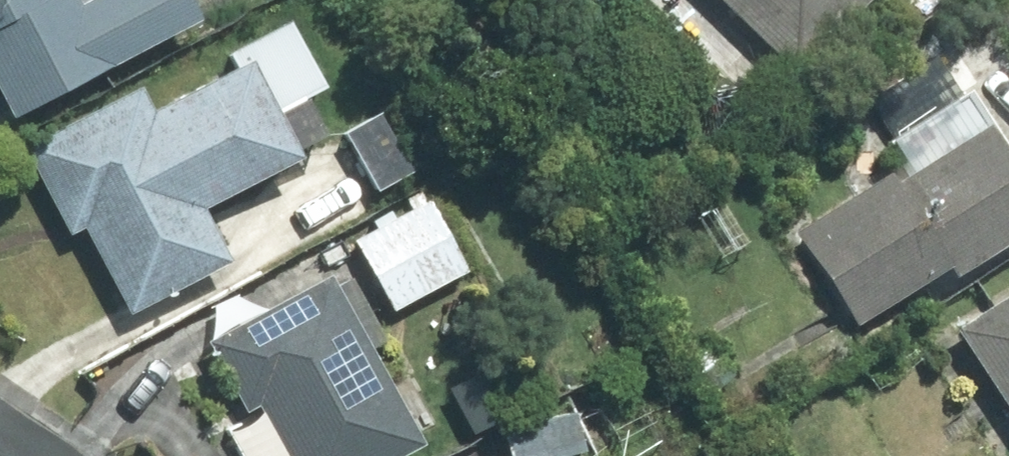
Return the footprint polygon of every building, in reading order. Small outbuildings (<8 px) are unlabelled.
[(9,121),(196,21),(185,0),(81,0),(64,9),(59,0),(0,0),(0,104),(9,121)] [(790,74),(862,0),(714,0),(790,74)] [(293,167),(271,120),(324,95),(291,24),(224,56),(228,63),(149,100),(144,89),(24,145),(66,233),(79,227),(121,317),(227,267),(201,211),(293,167)] [(798,238),(848,330),(1008,241),(1008,171),(988,133),(798,238)] [(419,198),(347,242),(389,312),(462,268),(419,198)] [(286,455),(414,455),(418,454),(367,356),(380,350),(339,271),(204,341),(240,411),(258,401),(286,455)] [(952,330),(1008,428),(1008,296),(952,330)] [(498,429),(508,455),(567,455),(579,451),(561,405),(498,429)]
